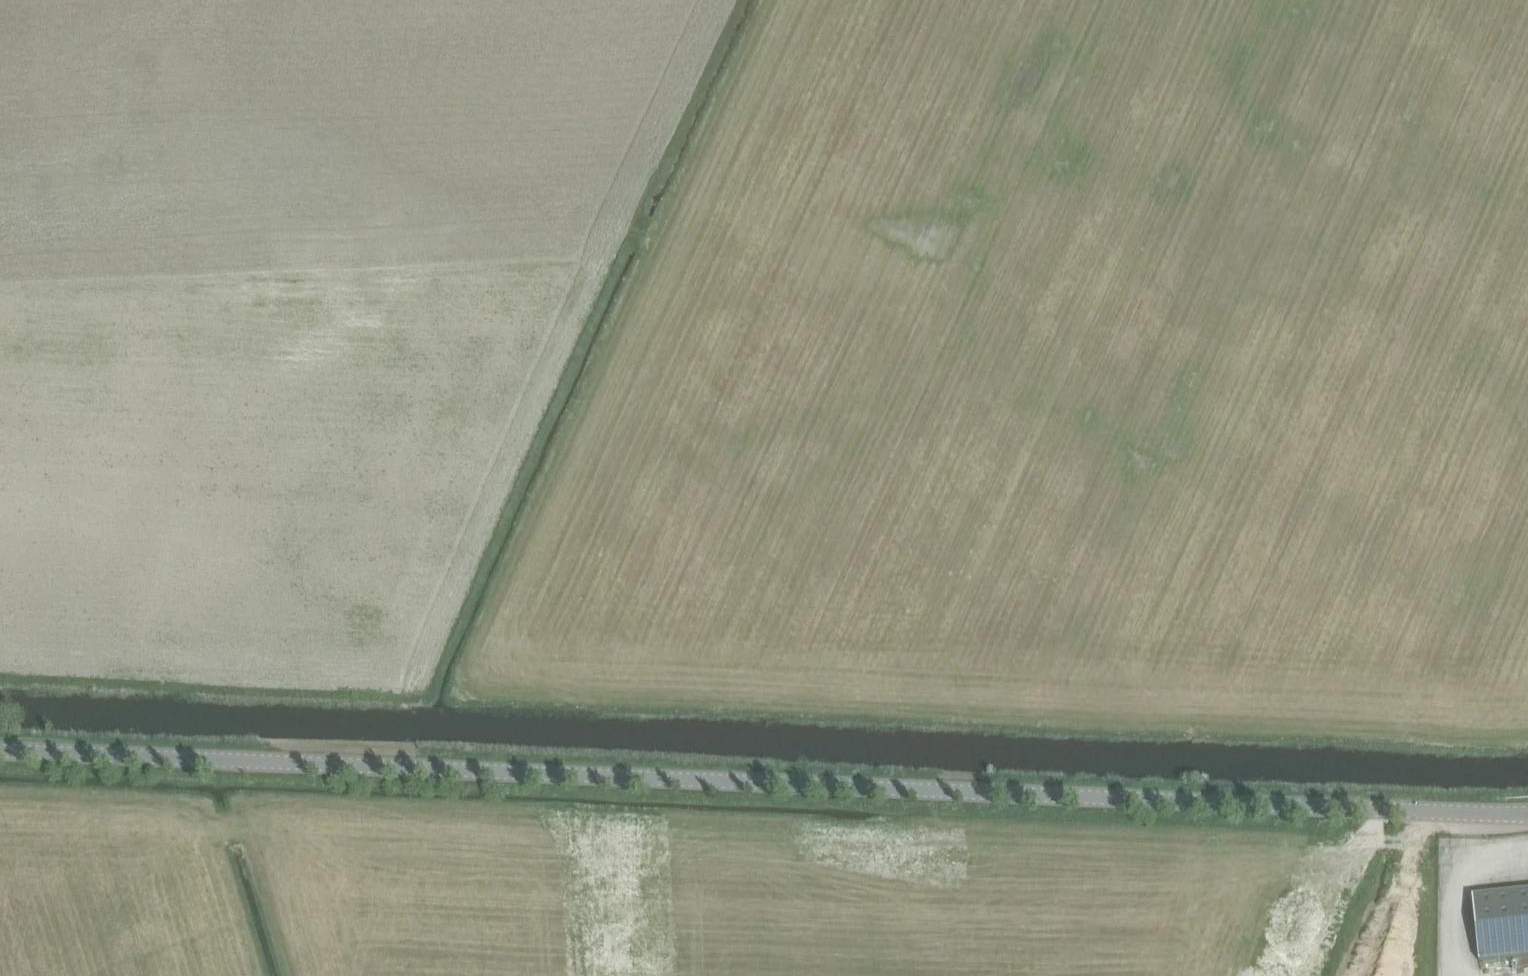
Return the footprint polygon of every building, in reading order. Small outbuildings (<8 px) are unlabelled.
[(1472,897),(1478,961),(1527,956),(1527,891),(1472,897)]
